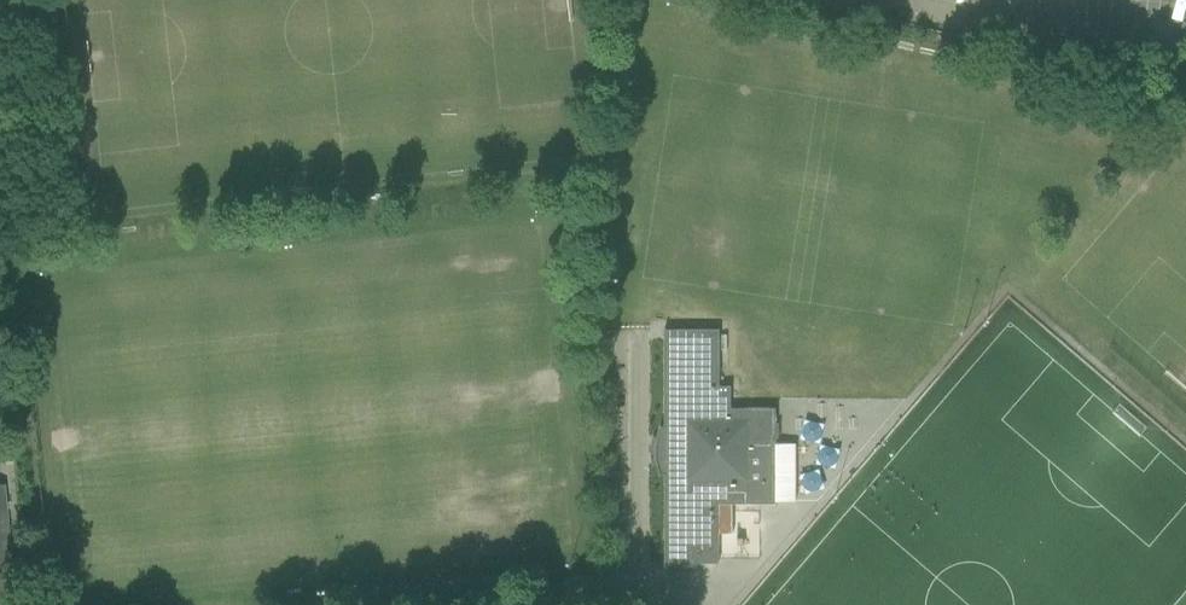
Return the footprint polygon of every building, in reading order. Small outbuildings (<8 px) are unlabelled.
[(665,473),(665,562),(665,573),(666,573),(666,571),(696,571),(696,563),(718,563),(718,503),(776,503),(776,501),(796,501),(796,444),(776,444),(776,408),(731,408),(730,386),(719,386),(719,329),(666,329),(666,327),(664,327),(665,427),(661,427),(661,425),(660,425),(656,437),(655,450),(657,463),(660,475),(662,475),(661,473),(665,473)] [(3,483),(0,484),(0,604),(13,604),(3,483)]
